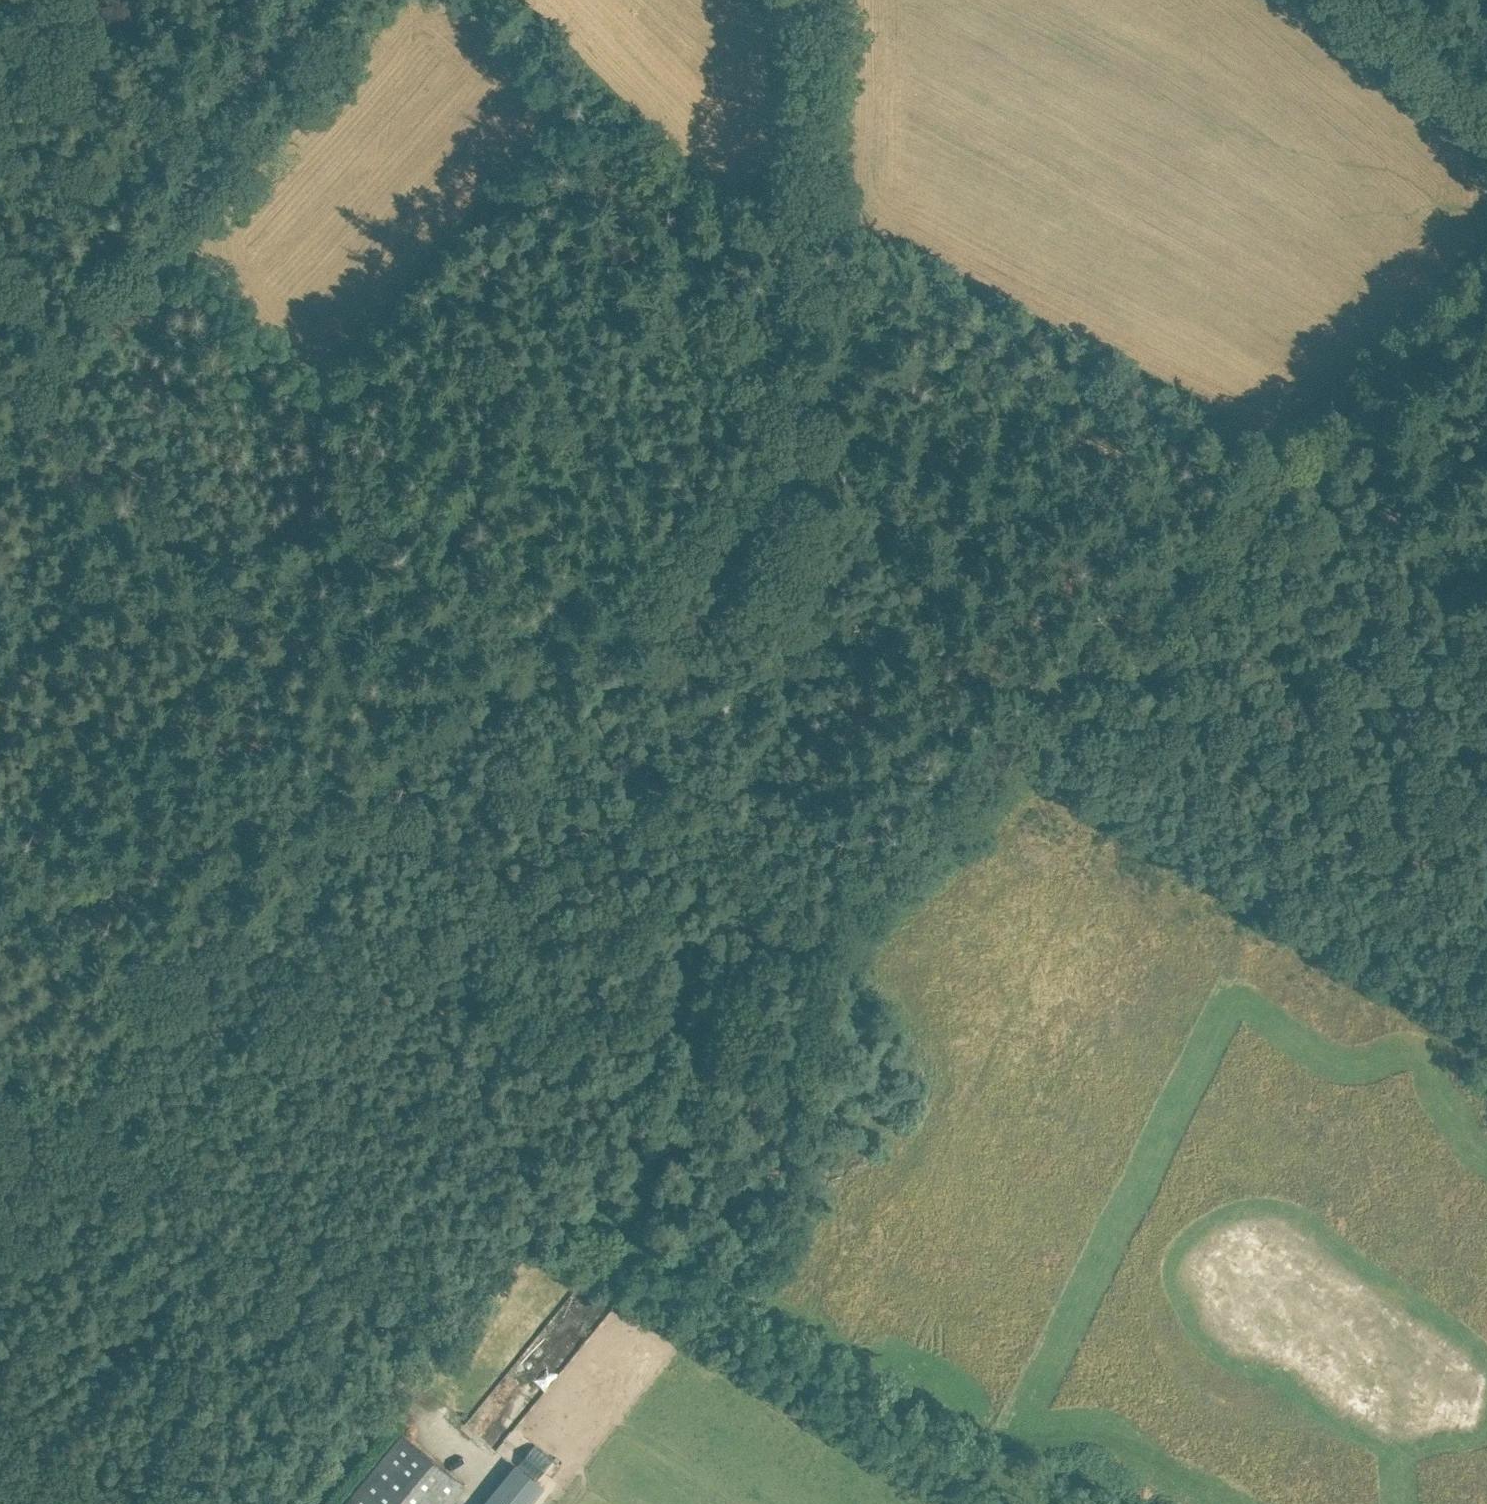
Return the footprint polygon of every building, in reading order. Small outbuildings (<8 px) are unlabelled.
[(346,1503),(448,1503),(464,1485),(403,1434),(346,1503)] [(484,1503),(529,1503),(543,1487),(516,1465),(484,1503)]
